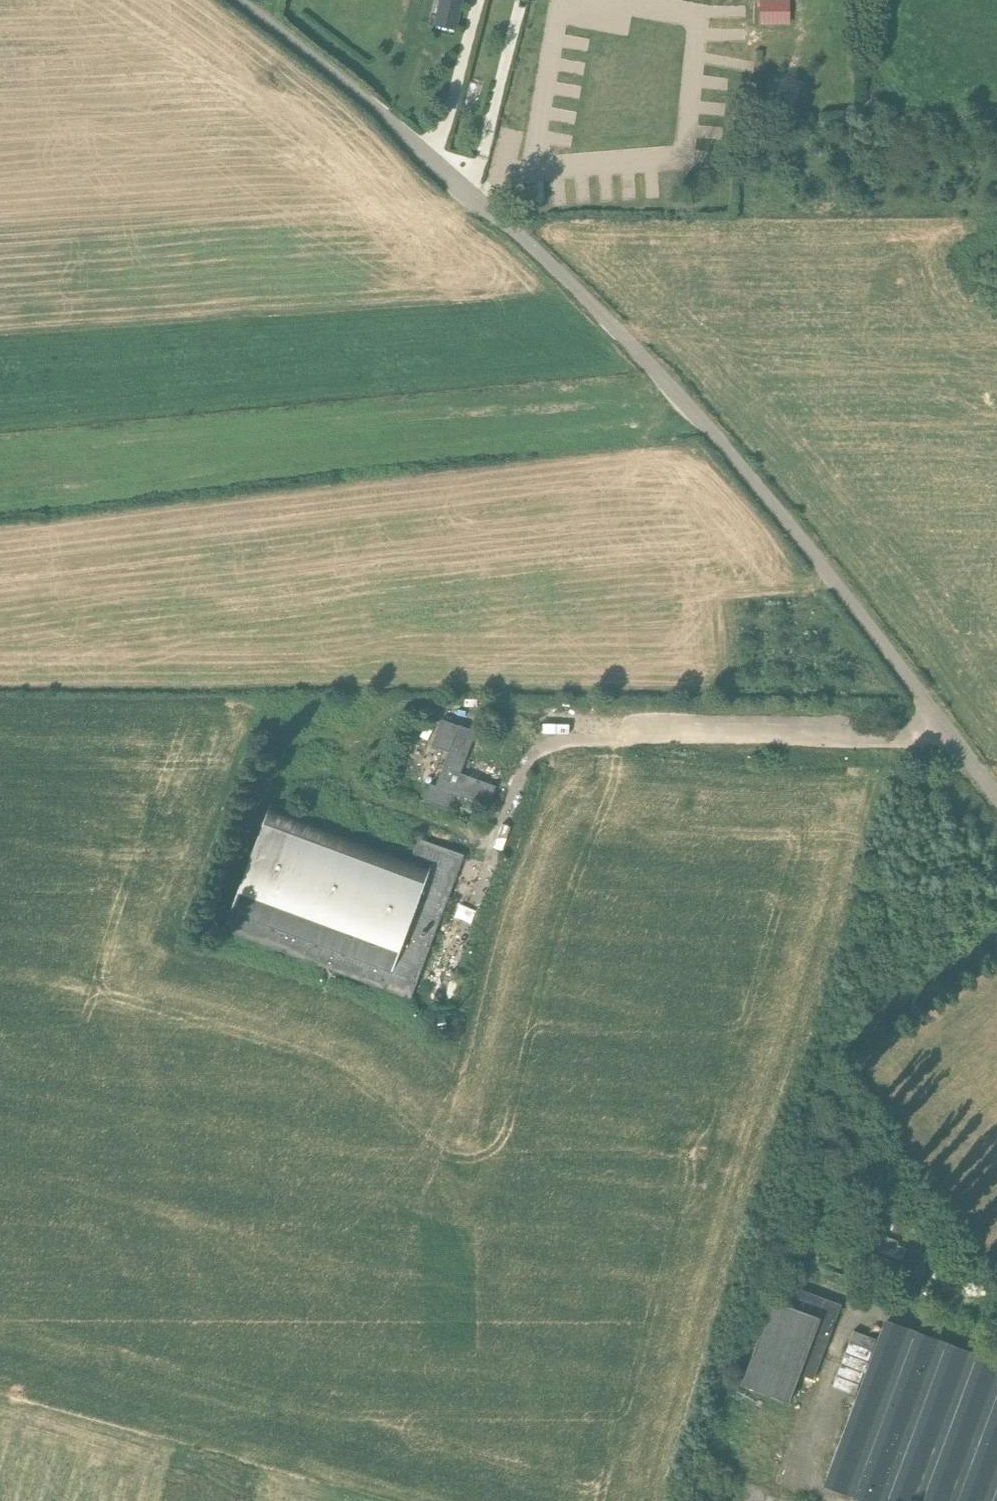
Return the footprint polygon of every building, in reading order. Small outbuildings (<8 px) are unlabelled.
[(434,26),(457,31),(464,0),(440,0),(434,26)] [(780,0),(760,0),(761,24),(781,24),(780,0)] [(484,729),(469,732),(477,768),(491,765),(484,729)] [(447,740),(433,747),(451,780),(465,772),(447,740)] [(406,768),(396,778),(424,804),(434,793),(406,768)] [(758,771),(758,781),(782,780),(782,771),(758,771)] [(262,789),(254,803),(297,831),(306,817),(262,789)] [(499,803),(461,805),(461,820),(500,818),(499,803)] [(252,821),(244,836),(283,855),(291,841),(252,821)] [(368,833),(364,848),(401,856),(404,841),(368,833)] [(328,838),(316,874),(332,879),(343,842),(328,838)] [(238,851),(232,865),(272,881),(278,867),(238,851)] [(454,860),(446,874),(480,890),(487,876),(454,860)] [(363,871),(362,886),(400,884),(400,869),(363,871)] [(307,884),(301,900),(337,911),(342,895),(307,884)] [(440,884),(429,896),(456,921),(467,909),(440,884)] [(223,890),(220,905),(262,916),(265,900),(223,890)] [(405,904),(371,919),(377,933),(411,918),(405,904)] [(314,915),(308,930),(344,941),(349,927),(314,915)] [(215,923),(214,938),(257,942),(258,927),(215,923)] [(418,928),(388,953),(398,965),(428,941),(418,928)] [(437,949),(414,980),(427,989),(450,959),(437,949)] [(333,952),(328,967),(364,978),(369,963),(333,952)] [(825,1269),(821,1278),(838,1285),(842,1275),(825,1269)] [(741,1385),(789,1403),(799,1375),(813,1380),(842,1305),(780,1282),(741,1385)] [(825,1479),(827,1480),(884,1500),(996,1500),(996,1370),(898,1333),(883,1327),(884,1327),(882,1326),(878,1340),(853,1331),(832,1387),(857,1396),(827,1477),(826,1479),(826,1478),(825,1479)]
